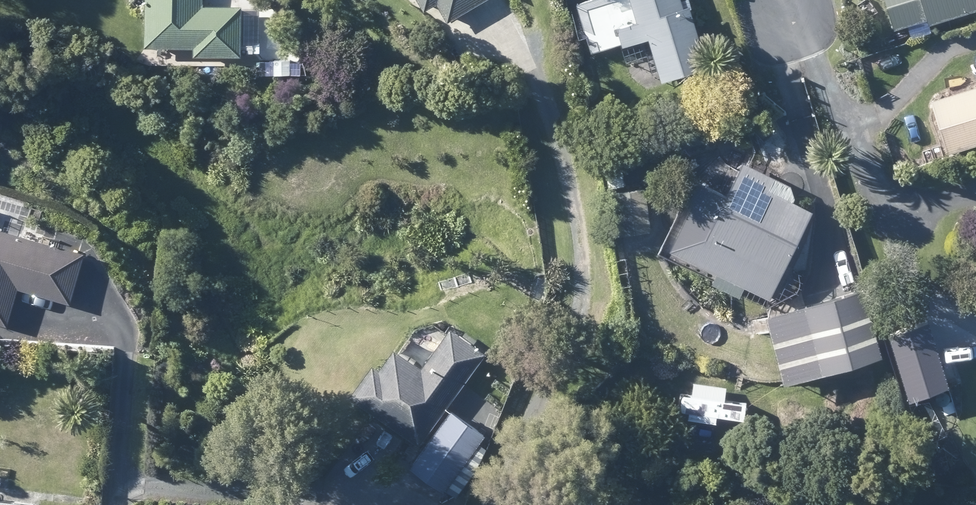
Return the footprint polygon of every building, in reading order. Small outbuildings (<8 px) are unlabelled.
[(151,5),(150,48),(200,48),(199,57),(246,57),(246,52),(247,17),(247,8),(206,8),(206,0),(151,0),(151,5)] [(428,10),(441,3),(452,21),(487,0),(422,0),(428,10)] [(670,80),(716,65),(696,5),(692,6),(690,0),(639,0),(646,21),(625,28),(630,41),(631,46),(656,38),(670,80)] [(883,29),(913,19),(918,18),(920,24),(975,6),(975,0),(874,0),(883,29)] [(975,141),(975,82),(923,99),(939,153),(975,141)] [(781,177),(768,171),(750,162),(748,168),(734,195),(706,182),(703,187),(697,184),(664,253),(680,261),(689,266),(735,288),(748,294),(753,285),(778,297),(820,210),(815,207),(776,188),(781,177)] [(620,193),(626,236),(656,231),(649,188),(620,193)] [(0,220),(0,318),(11,321),(22,283),(76,299),(91,247),(0,220)] [(449,405),(489,349),(454,324),(449,329),(427,362),(405,346),(399,342),(386,361),(380,356),(354,392),(411,432),(416,436),(423,441),(449,405)] [(876,336),(871,343),(878,348),(886,339),(878,334),(876,336)] [(489,429),(480,423),(456,405),(454,408),(414,463),(447,487),(489,429)] [(41,500),(41,497),(0,493),(0,504),(40,504),(41,500)]
